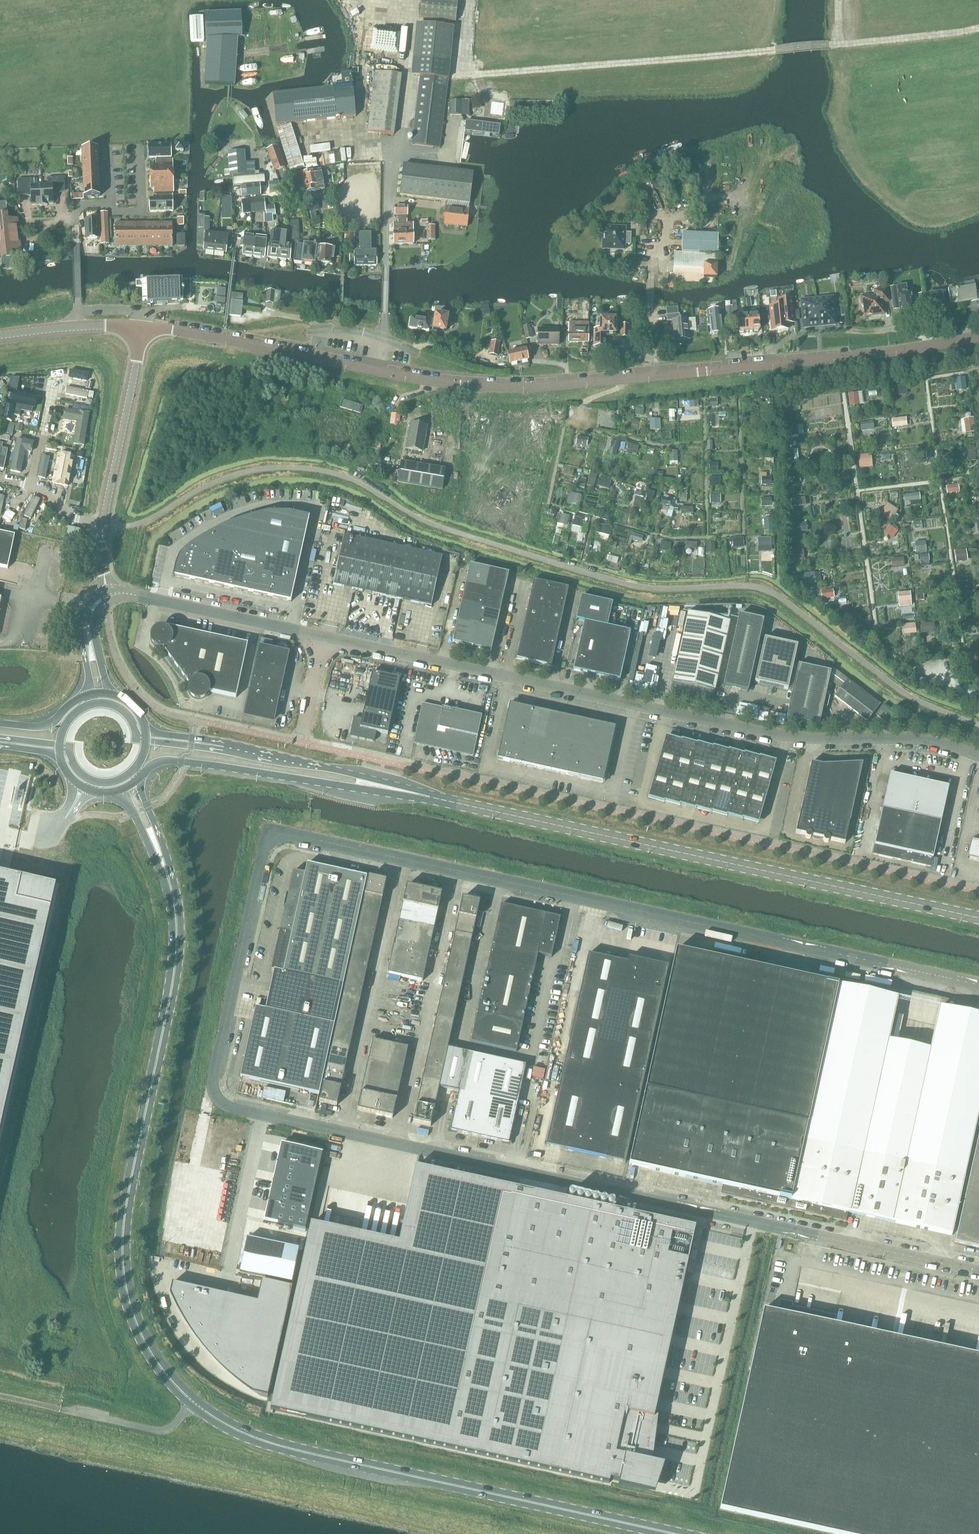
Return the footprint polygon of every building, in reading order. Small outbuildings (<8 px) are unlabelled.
[(420,18),(456,22),(458,1),(451,0),(421,0),(420,18)] [(204,83),(234,86),(236,59),(237,37),(242,37),(241,12),(204,14),(205,38),(207,38),(204,83)] [(190,17),(191,42),(204,41),(203,16),(190,17)] [(447,79),(453,27),(416,23),(410,75),(447,79)] [(393,135),(401,74),(374,71),(367,132),(393,135)] [(418,95),(411,144),(439,148),(446,95),(447,87),(419,83),(418,95)] [(352,86),(272,94),(276,125),(356,117),(352,86)] [(449,101),(449,115),(461,115),(462,101),(449,101)] [(497,131),(497,121),(464,120),(464,130),(497,131)] [(277,129),(290,170),(304,166),(291,125),(277,129)] [(183,151),(183,143),(158,144),(158,146),(148,146),(148,158),(171,157),(171,151),(183,151)] [(266,148),(272,164),(282,160),(277,146),(266,148)] [(82,165),(98,164),(97,148),(81,149),(82,165)] [(264,184),(263,173),(256,174),(255,162),(247,162),(247,170),(246,170),(244,151),(228,152),(229,170),(224,170),(225,176),(233,176),(233,178),(230,178),(231,187),(264,184)] [(330,151),(330,163),(341,163),(341,151),(330,151)] [(173,159),(155,160),(155,165),(149,165),(150,177),(173,176),(173,159)] [(346,175),(361,175),(361,161),(346,162),(346,175)] [(82,165),(83,181),(99,180),(98,164),(82,165)] [(403,165),(399,195),(436,200),(469,204),(473,173),(403,165)] [(301,173),(305,192),(324,188),(320,169),(301,173)] [(153,193),(174,192),(173,176),(150,177),(150,189),(153,189),(153,193)] [(48,185),(41,185),(42,206),(47,205),(47,204),(53,204),(53,192),(58,192),(59,192),(59,190),(65,190),(65,191),(64,177),(47,178),(48,185)] [(42,206),(41,185),(35,185),(35,178),(18,179),(18,193),(19,193),(19,192),(25,192),(25,194),(25,193),(31,193),(31,205),(37,204),(37,206),(42,206)] [(83,181),(84,197),(100,196),(99,180),(83,181)] [(270,183),(269,183),(269,192),(279,191),(279,189),(279,182),(270,183)] [(238,187),(239,199),(263,197),(262,185),(238,187)] [(173,211),(173,194),(156,195),(156,199),(149,199),(149,212),(173,211)] [(264,198),(251,200),(251,205),(251,213),(265,211),(264,198)] [(251,205),(251,200),(241,200),(243,213),(251,213),(251,205)] [(436,200),(433,224),(467,228),(469,204),(436,200)] [(2,270),(13,269),(13,267),(14,267),(14,265),(13,265),(11,251),(21,250),(18,219),(8,220),(6,206),(7,206),(7,204),(6,204),(6,202),(0,203),(0,248),(2,270)] [(265,206),(266,216),(275,215),(274,206),(265,206)] [(407,206),(395,206),(395,216),(407,216),(407,206)] [(203,250),(214,251),(216,235),(204,233),(205,214),(198,214),(197,245),(204,246),(203,250)] [(311,218),(313,226),(322,224),(320,216),(311,218)] [(397,224),(393,225),(394,245),(414,244),(413,224),(407,224),(407,216),(398,216),(397,224)] [(85,220),(86,239),(99,238),(98,219),(85,220)] [(291,222),(292,241),(299,241),(298,221),(291,222)] [(135,224),(136,247),(147,247),(147,223),(135,224)] [(147,223),(147,247),(161,247),(161,223),(147,223)] [(161,223),(161,247),(172,247),(172,223),(161,223)] [(125,224),(115,224),(115,247),(125,247),(125,224)] [(135,224),(125,224),(125,247),(136,247),(135,224)] [(436,240),(436,224),(428,224),(428,231),(415,231),(415,241),(436,240)] [(602,249),(624,250),(625,245),(631,245),(631,233),(625,233),(625,227),(603,227),(602,249)] [(267,258),(279,259),(282,232),(270,231),(267,258)] [(282,232),(279,259),(289,260),(291,244),(287,244),(289,233),(282,232)] [(253,256),(256,237),(256,236),(244,234),(244,239),(241,239),(240,248),(243,248),(242,255),(253,256)] [(365,265),(365,234),(359,234),(359,250),(354,250),(355,265),(365,265)] [(372,234),(365,234),(365,265),(376,265),(376,250),(372,250),(372,234)] [(682,252),(717,253),(718,235),(682,234),(682,252)] [(216,235),(214,251),(226,253),(228,236),(216,235)] [(256,237),(253,256),(264,257),(266,238),(256,237)] [(316,263),(318,247),(318,244),(319,240),(309,239),(308,246),(296,244),(293,262),(313,264),(313,263),(314,263),(314,262),(316,263)] [(316,263),(321,264),(322,266),(326,267),(328,265),(333,265),(334,249),(335,244),(327,244),(327,248),(318,247),(316,263)] [(669,281),(665,281),(664,287),(672,288),(673,282),(703,283),(703,278),(717,279),(717,265),(717,256),(704,255),(702,254),(674,253),(673,274),(670,273),(669,281)] [(948,289),(951,305),(965,303),(967,304),(969,302),(978,300),(978,279),(963,282),(964,286),(948,289)] [(142,288),(143,301),(183,300),(182,280),(136,281),(136,288),(142,288)] [(913,310),(910,293),(907,293),(906,285),(896,286),(900,312),(905,311),(906,313),(911,312),(911,310),(913,310)] [(890,287),(893,308),(898,307),(895,286),(890,287)] [(888,301),(886,289),(874,291),(875,297),(869,297),(869,295),(860,296),(861,305),(864,304),(865,317),(884,314),(882,302),(888,301)] [(274,291),(267,290),(266,303),(273,303),(274,291)] [(939,294),(927,296),(930,308),(941,306),(939,294)] [(825,299),(817,299),(819,324),(822,324),(823,325),(835,324),(832,298),(831,298),(832,300),(825,301),(825,299)] [(779,306),(769,307),(772,331),(788,329),(787,323),(793,323),(791,299),(778,300),(779,306)] [(819,324),(817,299),(801,301),(804,327),(814,326),(814,325),(819,324)] [(230,301),(229,309),(241,310),(242,302),(230,301)] [(733,312),(731,306),(725,307),(727,318),(734,318),(733,312)] [(677,307),(666,308),(667,321),(673,321),(675,341),(689,339),(688,331),(696,330),(695,318),(680,320),(679,314),(678,314),(677,307)] [(241,310),(229,309),(228,315),(240,317),(241,310)] [(708,311),(706,311),(708,326),(710,326),(711,335),(723,334),(721,317),(720,310),(708,311)] [(429,331),(429,328),(433,328),(433,330),(445,332),(448,316),(435,314),(434,322),(430,321),(411,318),(409,328),(429,331)] [(758,314),(747,315),(749,331),(754,330),(754,331),(758,331),(758,330),(760,330),(758,314)] [(749,331),(747,315),(736,316),(738,332),(739,332),(740,333),(743,332),(744,331),(749,331)] [(593,329),(593,347),(606,348),(606,336),(615,336),(615,320),(599,319),(599,330),(593,329)] [(568,329),(568,342),(588,342),(589,323),(569,322),(569,324),(568,324),(567,328),(568,329)] [(620,325),(620,338),(629,338),(629,325),(620,325)] [(532,337),(529,326),(523,327),(526,339),(532,337)] [(549,345),(558,345),(558,329),(538,329),(538,345),(546,345),(549,345)] [(490,353),(499,355),(501,341),(492,340),(490,353)] [(507,353),(510,365),(528,361),(526,349),(507,353)] [(72,369),(70,376),(88,380),(90,373),(72,369)] [(966,376),(957,377),(957,390),(966,390),(966,376)] [(68,384),(66,395),(93,400),(95,389),(68,384)] [(863,391),(849,392),(849,405),(864,404),(863,391)] [(7,402),(3,420),(13,422),(14,415),(20,416),(21,411),(32,413),(33,408),(36,409),(38,397),(13,392),(11,403),(7,402)] [(90,413),(65,409),(63,420),(70,421),(68,433),(75,435),(73,445),(85,446),(90,413)] [(709,414),(710,426),(720,425),(720,414),(709,414)] [(907,416),(892,418),(893,428),(908,426),(907,416)] [(661,417),(650,418),(650,429),(662,429),(661,417)] [(963,433),(976,432),(974,417),(961,418),(963,433)] [(861,431),(875,429),(874,420),(860,422),(861,431)] [(411,423),(406,449),(422,451),(426,426),(411,423)] [(34,442),(17,438),(10,471),(21,473),(26,452),(32,453),(34,442)] [(627,449),(627,441),(609,441),(608,449),(627,449)] [(0,443),(0,469),(4,470),(9,450),(2,448),(3,444),(0,443)] [(639,453),(639,443),(628,443),(627,452),(639,453)] [(678,460),(678,450),(670,450),(670,460),(678,460)] [(52,483),(69,487),(75,456),(58,452),(52,483)] [(859,453),(859,467),(873,467),(873,453),(859,453)] [(38,477),(45,478),(50,457),(42,455),(38,477)] [(357,468),(363,470),(365,458),(359,457),(357,468)] [(401,462),(397,482),(442,489),(445,469),(401,462)] [(587,484),(594,486),(597,475),(591,473),(587,484)] [(711,476),(711,484),(721,484),(720,476),(711,476)] [(598,485),(610,489),(613,480),(601,477),(598,485)] [(947,493),(960,492),(959,483),(946,485),(947,493)] [(641,506),(643,498),(654,500),(655,490),(637,487),(634,505),(641,506)] [(904,493),(904,501),(911,501),(911,504),(921,503),(921,492),(904,493)] [(574,503),(580,504),(583,494),(577,493),(574,503)] [(722,494),(711,494),(711,503),(722,503),(722,494)] [(674,509),(684,510),(685,503),(675,502),(676,497),(663,495),(661,505),(669,506),(668,516),(673,516),(674,509)] [(34,497),(26,516),(31,519),(40,500),(34,497)] [(644,498),(642,504),(651,507),(653,502),(644,498)] [(881,513),(892,520),(899,508),(888,502),(881,513)] [(260,551),(279,555),(288,516),(281,514),(281,513),(268,512),(267,518),(260,551)] [(288,516),(279,555),(300,560),(310,517),(289,513),(288,516)] [(239,554),(258,559),(260,551),(267,518),(260,517),(260,514),(247,518),(239,554)] [(687,525),(687,516),(679,516),(679,525),(687,525)] [(766,529),(775,530),(775,517),(766,517),(766,529)] [(238,559),(239,554),(247,518),(237,521),(224,526),(222,535),(218,555),(238,559)] [(581,531),(582,518),(574,518),(573,530),(581,531)] [(19,529),(25,530),(27,520),(21,519),(19,529)] [(796,532),(808,530),(806,521),(794,524),(796,532)] [(598,531),(611,535),(613,526),(600,523),(598,531)] [(892,538),(899,530),(891,523),(884,531),(892,538)] [(65,541),(79,544),(82,530),(69,527),(65,541)] [(196,559),(216,564),(218,555),(222,535),(215,534),(216,530),(201,538),(196,559)] [(642,544),(645,536),(632,532),(630,540),(642,544)] [(21,571),(28,538),(0,533),(0,566),(21,571)] [(333,585),(366,592),(377,543),(344,535),(333,585)] [(772,550),(772,536),(759,537),(759,551),(772,550)] [(734,547),(745,546),(744,537),(733,537),(734,547)] [(192,580),(196,559),(201,538),(189,546),(180,554),(178,558),(176,564),(176,568),(177,571),(178,574),(181,577),(181,578),(192,580)] [(662,540),(661,550),(671,552),(673,542),(662,540)] [(927,541),(913,541),(912,551),(927,551),(927,541)] [(707,552),(715,553),(716,542),(707,542),(707,552)] [(409,550),(377,543),(366,592),(398,599),(409,550)] [(956,561),(968,560),(967,548),(955,550),(956,561)] [(442,557),(409,550),(398,599),(431,606),(442,557)] [(250,593),(270,597),(279,555),(260,551),(258,559),(250,593)] [(921,562),(929,563),(930,554),(915,553),(914,560),(921,561),(921,562)] [(231,589),(250,593),(258,559),(239,554),(238,559),(231,589)] [(211,585),(231,589),(238,559),(218,555),(216,564),(211,585)] [(279,555),(270,597),(291,602),(300,560),(279,555)] [(891,558),(892,567),(905,565),(904,556),(891,558)] [(192,580),(211,585),(216,564),(196,559),(192,580)] [(470,565),(465,584),(485,588),(489,569),(470,565)] [(489,569),(485,588),(504,593),(509,573),(489,569)] [(821,581),(820,570),(804,573),(806,584),(821,581)] [(533,581),(531,594),(548,598),(551,585),(533,581)] [(465,584),(461,603),(480,608),(485,588),(465,584)] [(568,588),(551,585),(548,598),(554,599),(565,602),(568,588)] [(485,588),(480,608),(500,612),(504,593),(485,588)] [(834,589),(822,589),(822,598),(834,597),(834,589)] [(912,591),(899,591),(899,605),(912,605),(912,591)] [(528,607),(539,610),(551,612),(554,599),(548,598),(531,594),(528,607)] [(584,622),(573,670),(596,675),(607,627),(613,603),(581,596),(576,620),(584,622)] [(32,597),(29,608),(49,612),(51,602),(32,597)] [(554,599),(551,612),(563,615),(565,602),(554,599)] [(461,603),(457,623),(476,627),(480,608),(461,603)] [(528,607),(525,620),(537,622),(539,610),(528,607)] [(664,607),(662,617),(671,619),(673,608),(664,607)] [(29,608),(27,618),(47,623),(49,612),(29,608)] [(480,608),(476,627),(496,632),(500,612),(480,608)] [(539,610),(537,622),(560,627),(563,615),(551,612),(539,610)] [(670,692),(712,701),(730,621),(688,612),(670,692)] [(739,615),(723,687),(748,692),(750,680),(758,646),(763,621),(739,615)] [(27,618),(25,629),(45,633),(47,623),(27,618)] [(525,620),(522,633),(534,635),(537,622),(525,620)] [(534,635),(545,638),(557,640),(560,627),(537,622),(534,635)] [(903,624),(904,634),(917,632),(916,622),(903,624)] [(921,623),(922,632),(936,631),(935,622),(921,623)] [(452,643),(472,647),(476,627),(457,623),(452,643)] [(655,625),(650,656),(657,658),(663,626),(655,625)] [(158,648),(163,648),(190,685),(189,690),(190,695),(194,698),(198,699),(203,699),(206,696),(209,692),(236,698),(248,644),(164,626),(164,629),(159,629),(155,631),(152,635),(152,640),(154,645),(158,648)] [(476,627),(472,647),(491,651),(496,632),(476,627)] [(607,627),(596,675),(620,681),(631,632),(607,627)] [(519,646),(537,649),(542,651),(545,638),(534,635),(522,633),(519,646)] [(260,644),(268,646),(270,639),(262,637),(260,644)] [(545,638),(542,651),(554,653),(557,640),(545,638)] [(758,646),(750,680),(755,681),(755,682),(788,690),(788,689),(792,690),(798,665),(793,664),(797,646),(764,639),(762,647),(758,646)] [(259,646),(256,663),(285,669),(289,653),(259,646)] [(516,659),(534,663),(537,649),(519,646),(516,659)] [(537,649),(534,663),(551,667),(554,653),(542,651),(537,649)] [(256,663),(252,680),(281,686),(285,669),(256,663)] [(819,726),(831,672),(798,665),(792,690),(786,718),(819,726)] [(657,686),(660,673),(648,669),(644,682),(657,686)] [(830,680),(841,688),(835,696),(867,721),(880,704),(833,669),(830,680)] [(354,718),(350,736),(374,741),(376,732),(388,734),(400,679),(372,673),(362,719),(354,718)] [(281,686),(252,680),(245,713),(256,715),(259,719),(263,717),(274,719),(281,686)] [(413,744),(473,757),(477,737),(482,716),(442,708),(422,704),(413,744)] [(509,704),(503,732),(527,737),(533,709),(509,704)] [(884,704),(876,713),(882,718),(890,709),(884,704)] [(527,737),(541,740),(547,712),(533,709),(527,737)] [(541,740),(554,743),(560,715),(547,712),(541,740)] [(554,743),(548,771),(603,783),(615,727),(560,715),(554,743)] [(497,759),(521,765),(527,737),(503,732),(497,759)] [(521,765),(535,768),(541,740),(527,737),(521,765)] [(535,768),(548,771),(554,743),(541,740),(535,768)] [(664,742),(659,759),(675,764),(680,745),(679,746),(664,742)] [(673,771),(688,775),(689,774),(696,749),(695,749),(680,745),(675,764),(673,771)] [(704,779),(704,778),(712,752),(711,752),(711,753),(696,749),(689,774),(704,779)] [(704,778),(720,782),(720,781),(727,756),(727,755),(726,756),(712,752),(704,778)] [(720,781),(735,786),(735,785),(743,759),(742,759),(742,760),(727,756),(720,781)] [(659,759),(654,776),(670,781),(673,771),(675,764),(659,759)] [(735,785),(751,789),(751,788),(758,762),(758,763),(743,759),(735,785)] [(758,762),(751,788),(767,793),(774,767),(758,762)] [(828,842),(830,840),(841,842),(841,843),(845,843),(862,764),(823,766),(811,763),(796,833),(799,833),(805,835),(806,837),(808,839),(810,838),(812,836),(823,839),(824,841),(826,842),(828,842)] [(666,798),(681,802),(688,775),(673,771),(670,781),(665,798),(665,799),(666,798)] [(681,801),(696,805),(704,779),(689,774),(688,775),(681,802),(681,801)] [(890,774),(887,786),(916,793),(919,781),(890,774)] [(649,794),(665,798),(670,781),(654,776),(649,794)] [(697,804),(712,809),(720,782),(704,778),(704,779),(696,805),(697,805),(697,804)] [(713,808),(728,812),(735,786),(720,781),(720,782),(712,809),(713,808)] [(948,787),(919,781),(916,793),(946,799),(948,787)] [(728,811),(743,816),(751,789),(735,785),(735,786),(728,812),(728,811)] [(916,793),(887,786),(885,798),(914,804),(916,793)] [(751,789),(743,816),(744,816),(744,815),(759,819),(767,793),(751,788),(751,789)] [(946,799),(916,793),(914,804),(943,811),(946,799)] [(914,804),(885,798),(882,810),(911,816),(914,804)] [(943,811),(914,804),(911,816),(941,822),(943,811)] [(911,816),(882,810),(879,821),(909,828),(911,816)] [(941,822),(911,816),(909,828),(938,834),(941,822)] [(909,828),(879,821),(877,833),(906,839),(909,828)] [(938,834),(909,828),(906,839),(935,846),(938,834)] [(906,839),(877,833),(874,845),(904,851),(906,839)] [(935,846),(906,839),(904,851),(933,858),(935,846)] [(971,840),(966,859),(967,859),(978,862),(978,842),(971,840)] [(904,851),(874,845),(872,854),(901,861),(904,851)] [(933,858),(904,851),(901,861),(931,867),(933,858)] [(255,1008),(240,1077),(319,1094),(367,877),(307,864),(305,874),(293,871),(288,895),(286,894),(283,907),(285,907),(271,970),(274,971),(265,1010),(255,1008)] [(56,886),(0,874),(0,1134),(56,886)] [(368,877),(365,895),(382,899),(386,881),(368,877)] [(406,886),(403,903),(420,907),(424,889),(406,886)] [(424,889),(420,907),(438,911),(442,893),(424,889)] [(365,895),(361,912),(378,916),(382,899),(365,895)] [(462,898),(458,915),(476,919),(480,902),(462,898)] [(403,903),(399,921),(416,925),(420,907),(403,903)] [(471,1042),(516,1052),(538,954),(551,957),(556,937),(555,937),(557,928),(560,926),(558,922),(559,918),(524,911),(524,910),(501,905),(471,1042)] [(420,907),(416,925),(434,928),(438,911),(420,907)] [(361,912),(357,930),(374,934),(378,916),(361,912)] [(458,915),(454,933),(472,937),(476,919),(458,915)] [(399,921),(395,938),(412,942),(416,925),(399,921)] [(416,925),(412,942),(430,946),(434,928),(416,925)] [(357,930),(353,948),(371,951),(374,934),(357,930)] [(454,933),(451,951),(468,954),(472,937),(454,933)] [(395,938),(391,954),(409,958),(412,942),(395,938)] [(412,942),(409,958),(427,962),(430,946),(412,942)] [(353,948),(349,964),(367,968),(371,951),(353,948)] [(676,950),(645,1089),(808,1124),(838,985),(676,950)] [(451,951),(447,967),(464,971),(468,954),(451,951)] [(387,974),(405,977),(409,958),(391,954),(387,974)] [(666,977),(658,965),(628,958),(627,963),(588,954),(546,1146),(625,1163),(666,977)] [(409,958),(405,977),(422,981),(427,962),(409,958)] [(349,964),(345,983),(363,987),(367,968),(349,964)] [(447,967),(443,986),(460,990),(464,971),(447,967)] [(345,983),(342,998),(359,1002),(363,987),(345,983)] [(804,1141),(789,1209),(855,1223),(857,1215),(951,1235),(978,1110),(978,1016),(939,1007),(929,1050),(888,1041),(898,998),(838,985),(808,1124),(804,1141)] [(443,986),(439,1003),(457,1007),(460,990),(443,986)] [(342,998),(338,1014),(356,1018),(359,1002),(342,998)] [(439,1003),(436,1019),(453,1023),(457,1007),(439,1003)] [(338,1014),(334,1032),(352,1035),(356,1018),(338,1014)] [(436,1019),(432,1035),(450,1039),(453,1023),(436,1019)] [(334,1032),(330,1050),(348,1054),(352,1035),(334,1032)] [(432,1035),(428,1053),(446,1057),(448,1048),(450,1039),(432,1035)] [(373,1040),(369,1058),(386,1062),(390,1044),(373,1040)] [(390,1044),(386,1062),(404,1065),(408,1048),(390,1044)] [(440,1083),(439,1088),(458,1092),(450,1131),(509,1143),(526,1065),(448,1048),(446,1057),(444,1066),(442,1074),(440,1083)] [(330,1050),(327,1067),(344,1071),(348,1054),(330,1050)] [(428,1053),(426,1062),(444,1066),(446,1057),(428,1053)] [(369,1058),(365,1075),(382,1079),(386,1062),(369,1058)] [(386,1062),(382,1079),(400,1083),(404,1065),(386,1062)] [(426,1062),(424,1070),(442,1074),(444,1066),(426,1062)] [(327,1067),(323,1084),(340,1088),(344,1071),(327,1067)] [(424,1070),(422,1079),(440,1083),(442,1074),(424,1070)] [(365,1075),(361,1093),(379,1097),(382,1079),(365,1075)] [(382,1079),(379,1097),(396,1101),(400,1083),(382,1079)] [(422,1079),(421,1087),(438,1091),(439,1088),(440,1083),(422,1079)] [(340,1088),(323,1084),(319,1102),(337,1106),(340,1088)] [(263,1097),(285,1101),(287,1091),(265,1087),(263,1097)] [(421,1087),(417,1105),(434,1109),(438,1091),(421,1087)] [(808,1124),(645,1089),(629,1165),(722,1185),(721,1194),(789,1209),(804,1141),(808,1124)] [(357,1110),(375,1114),(379,1097),(361,1093),(357,1110)] [(379,1097),(375,1114),(392,1118),(396,1101),(379,1097)] [(417,1105),(413,1123),(430,1126),(434,1109),(417,1105)] [(281,1144),(277,1163),(318,1172),(323,1153),(281,1144)] [(971,1169),(978,1171),(978,1158),(973,1157),(971,1169)] [(277,1163),(272,1182),(314,1191),(318,1172),(277,1163)] [(311,1224),(270,1410),(609,1483),(610,1479),(619,1481),(639,1485),(650,1435),(631,1431),(635,1415),(638,1416),(654,1419),(654,1416),(695,1227),(508,1187),(503,1186),(500,1185),(492,1183),(489,1182),(415,1166),(399,1243),(319,1225),(311,1224)] [(968,1181),(978,1184),(978,1171),(971,1169),(968,1181)] [(965,1193),(978,1196),(978,1184),(968,1181),(965,1193)] [(272,1182),(268,1201),(310,1211),(314,1191),(272,1182)] [(963,1206),(978,1209),(978,1196),(965,1193),(963,1206)] [(268,1201),(264,1220),(305,1230),(310,1211),(268,1201)] [(960,1218),(978,1222),(978,1209),(963,1206),(960,1218)] [(957,1230),(978,1235),(978,1222),(960,1218),(957,1230)] [(978,1248),(978,1235),(957,1230),(955,1242),(978,1248)] [(247,1238),(239,1272),(292,1283),(299,1249),(247,1238)] [(172,1283),(171,1290),(175,1298),(179,1307),(183,1315),(188,1322),(193,1330),(199,1338),(204,1345),(210,1352),(216,1359),(223,1365),(229,1372),(237,1378),(244,1384),(251,1389),(261,1395),(268,1397),(287,1309),(292,1287),(262,1280),(257,1302),(172,1283)] [(836,1533),(978,1533),(978,1360),(765,1313),(765,1310),(763,1310),(720,1509),(836,1533)]
